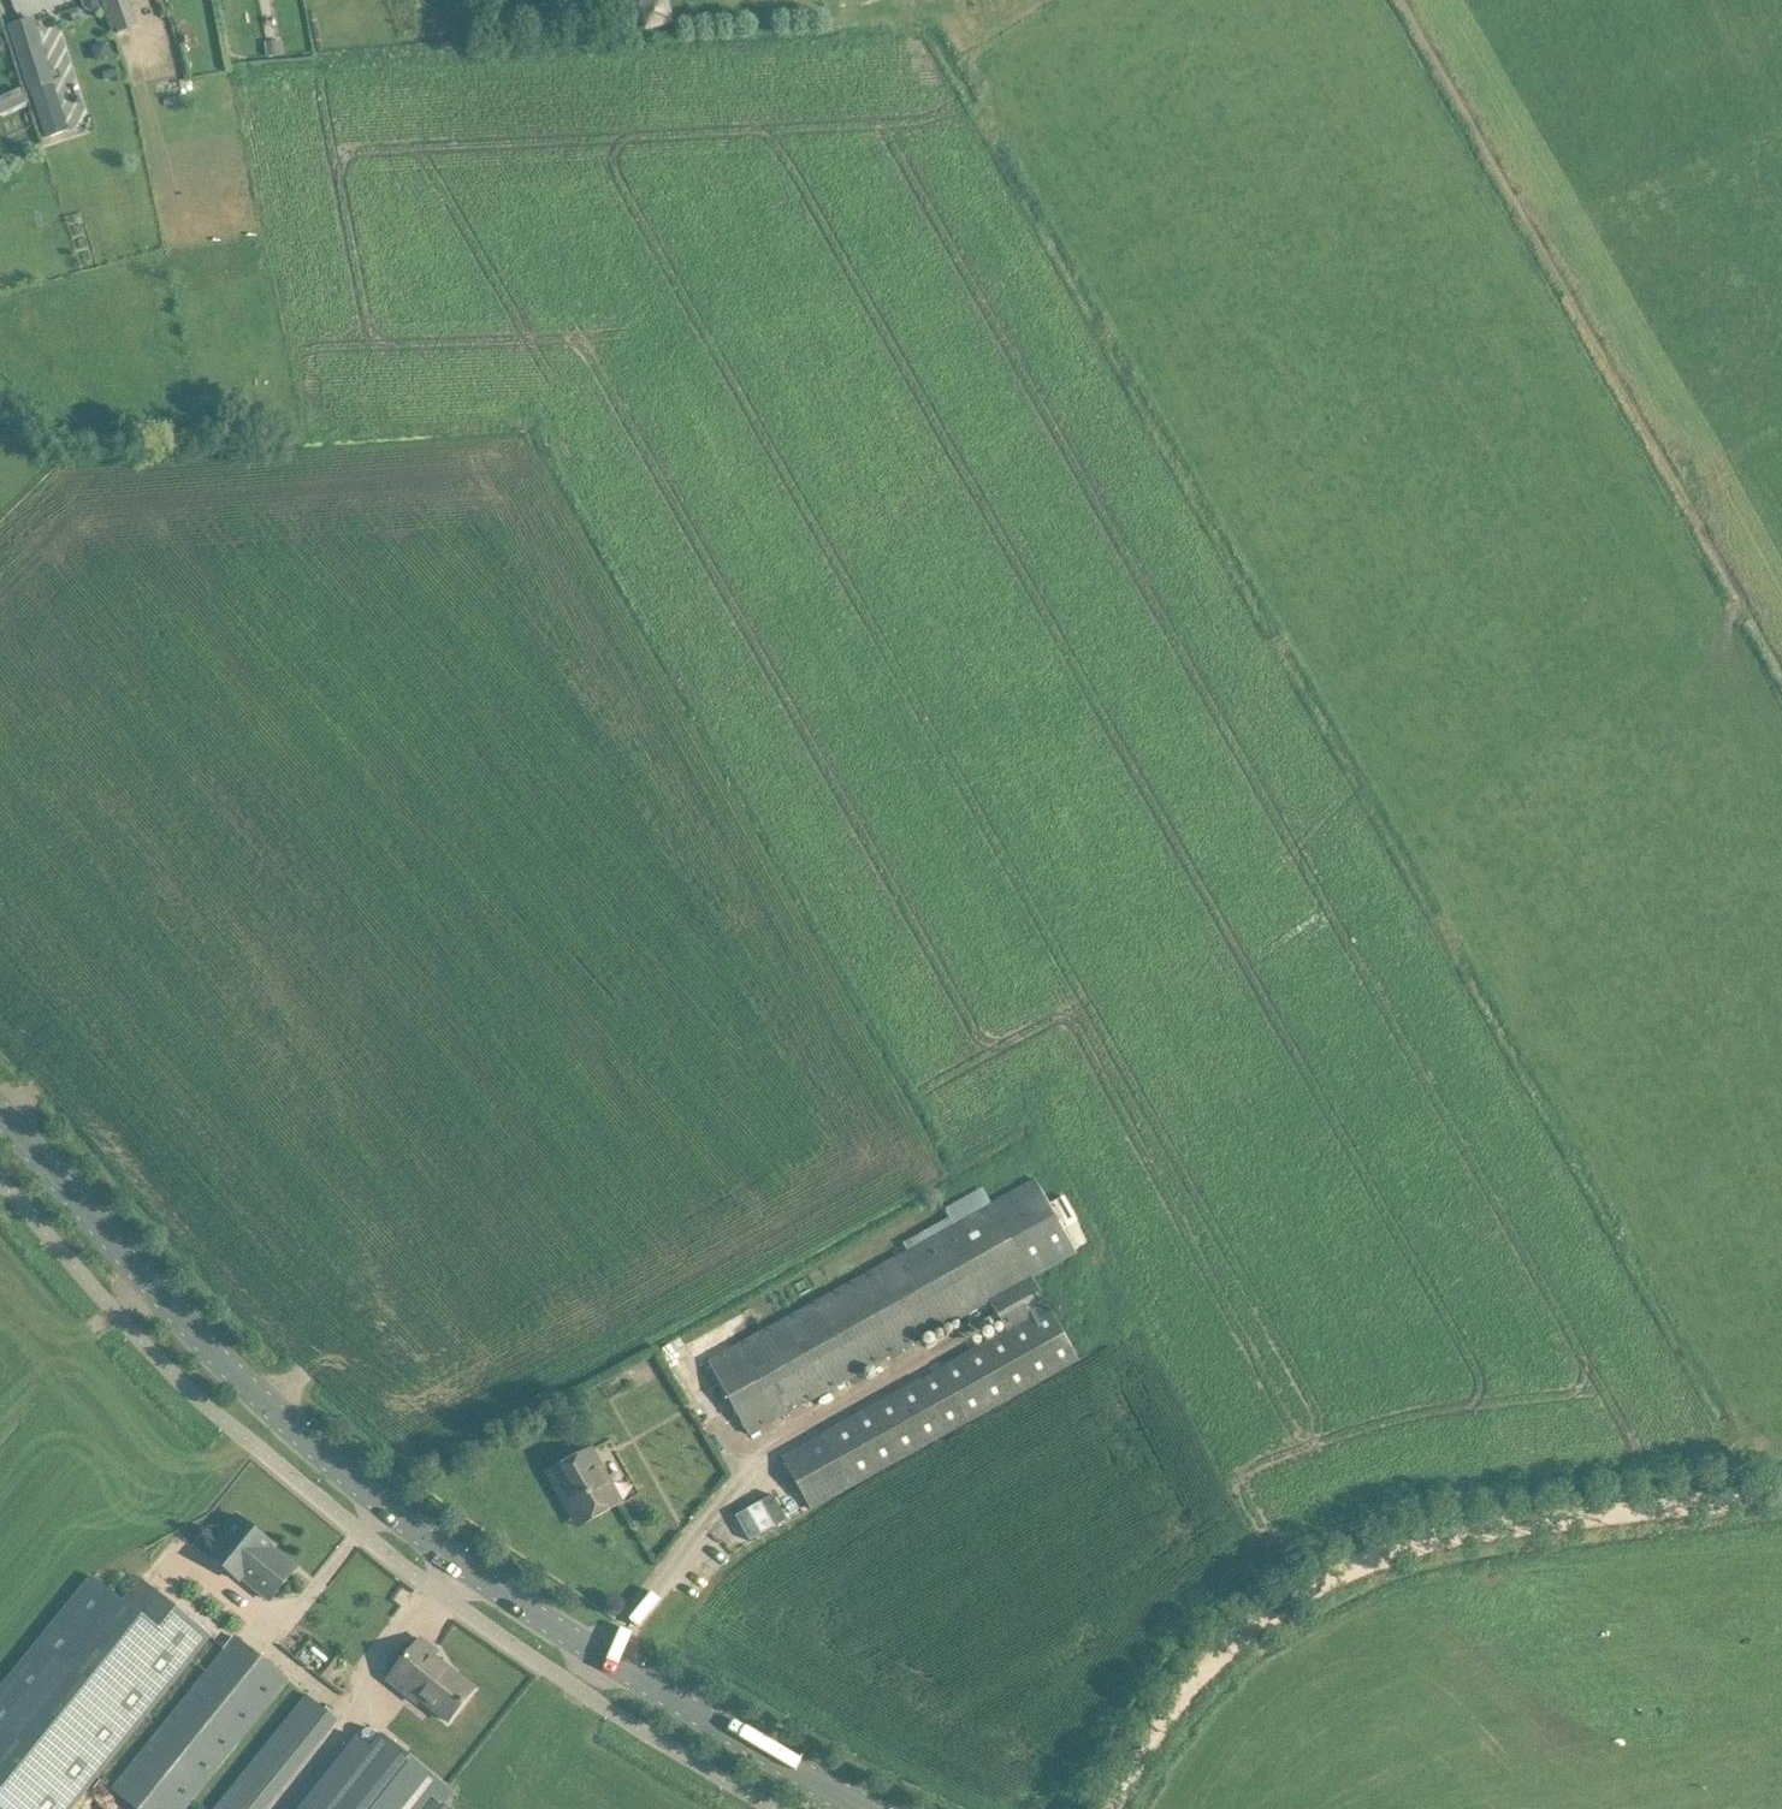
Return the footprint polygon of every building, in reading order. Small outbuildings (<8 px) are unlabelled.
[(123,0),(108,0),(119,34),(133,29),(123,0)] [(11,27),(31,91),(54,84),(33,20),(11,27)] [(7,98),(14,112),(27,105),(21,91),(7,98)] [(62,109),(40,116),(46,137),(68,130),(62,109)] [(710,1362),(751,1434),(796,1409),(989,1301),(1008,1333),(782,1459),(811,1510),(1079,1360),(1051,1309),(1032,1277),(1075,1253),(1034,1181),(755,1337),(710,1362)] [(549,1474),(560,1493),(566,1490),(585,1523),(621,1503),(592,1450),(549,1474)] [(257,1538),(260,1534),(237,1516),(222,1534),(226,1537),(210,1556),(239,1580),(242,1577),(270,1601),(296,1569),(257,1538)] [(212,1636),(141,1579),(123,1601),(92,1576),(0,1690),(0,1808),(73,1808),(210,1637),(211,1637),(212,1636)] [(113,1789),(137,1808),(184,1808),(288,1680),(235,1637),(113,1789)] [(392,1676),(448,1721),(474,1689),(433,1657),(437,1652),(421,1639),(392,1676)] [(307,1695),(214,1808),(266,1808),(338,1720),(307,1695)] [(446,1807),(457,1794),(383,1734),(372,1748),(360,1738),(302,1808),(448,1808),(446,1807)]
